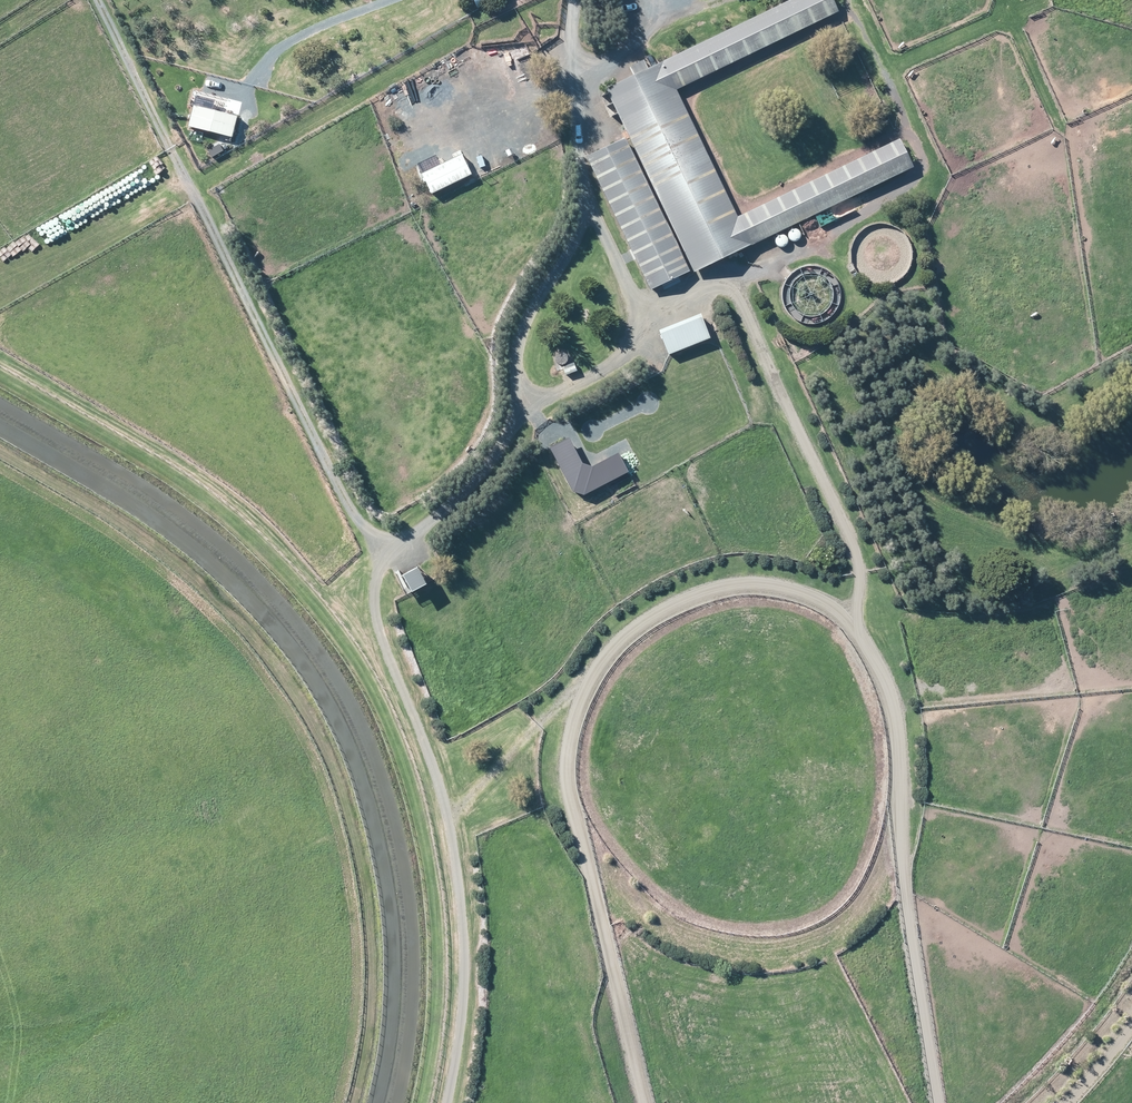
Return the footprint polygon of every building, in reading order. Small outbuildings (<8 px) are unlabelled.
[(700,261),(918,158),(903,127),(742,204),(681,76),(834,3),(832,0),(774,0),(612,77),(700,261)] [(193,104),(188,124),(230,136),(235,116),(193,104)] [(692,262),(632,132),(591,151),(652,281),(692,262)] [(659,334),(668,355),(710,339),(702,317),(659,334)] [(549,445),(571,489),(584,496),(631,474),(620,451),(590,465),(583,463),(569,435),(549,445)]
